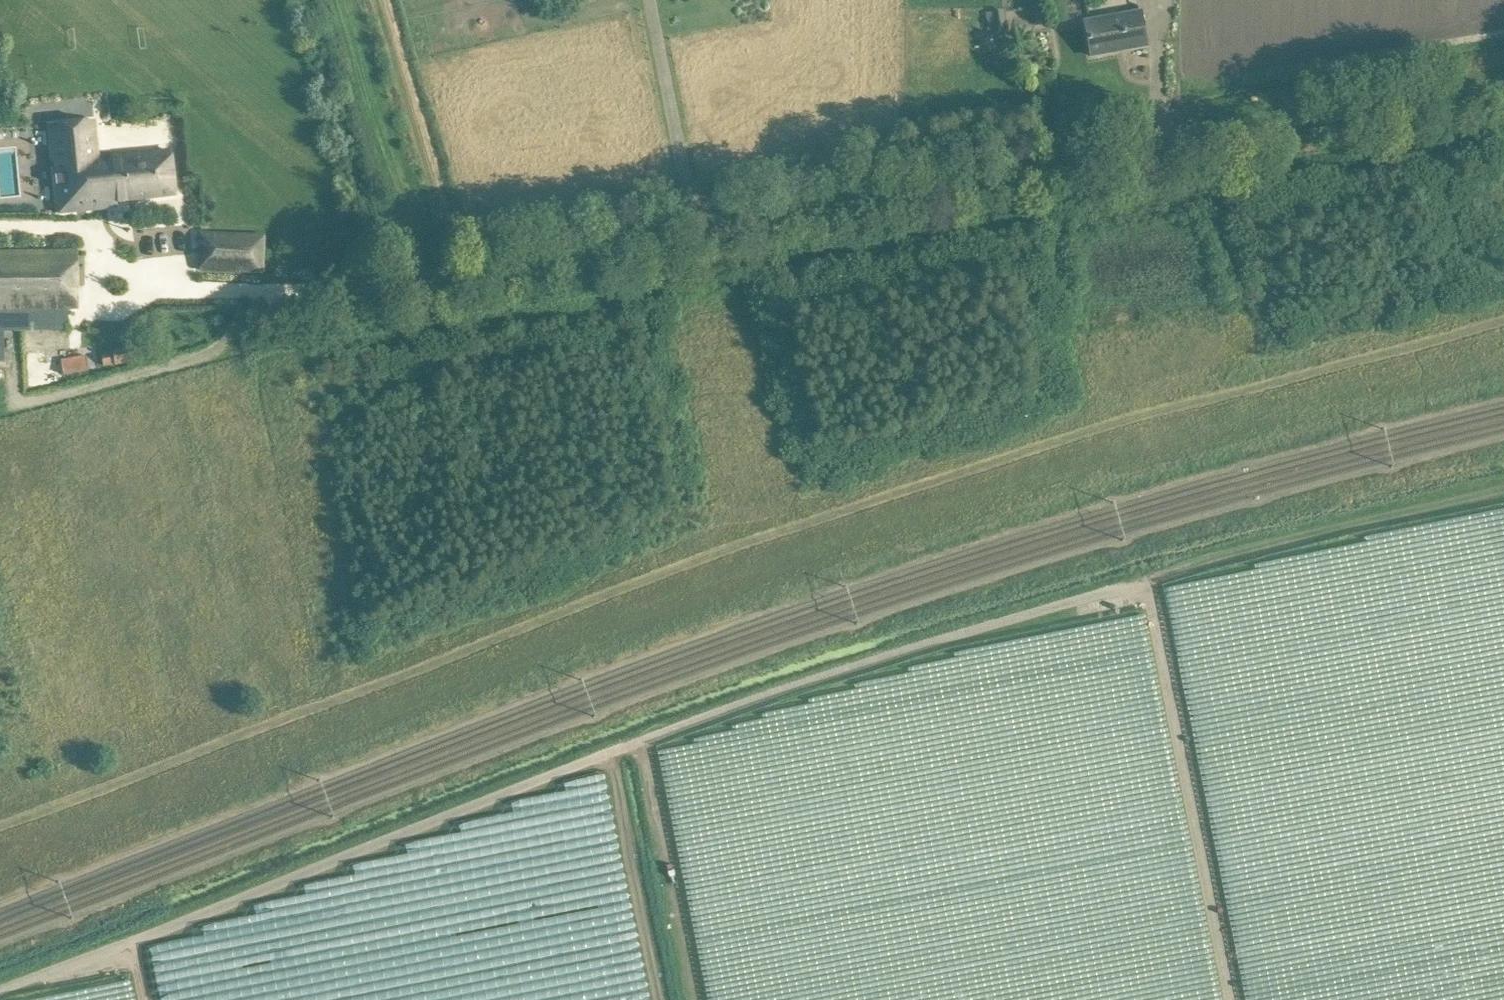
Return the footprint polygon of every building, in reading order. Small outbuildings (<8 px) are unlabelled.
[(1085,22),(1091,56),(1147,46),(1140,12),(1085,22)] [(994,17),(994,34),(1010,34),(1009,17),(994,17)] [(52,125),(60,212),(117,207),(117,202),(176,196),(171,151),(124,156),(97,159),(94,121),(52,125)] [(264,236),(201,234),(200,270),(262,272),(264,236)] [(0,252),(0,309),(68,309),(78,308),(78,252),(0,252)] [(97,272),(98,322),(151,320),(150,271),(97,272)] [(116,366),(135,361),(131,347),(101,354),(104,365),(115,362),(116,366)] [(64,373),(88,369),(85,355),(62,359),(64,373)]
